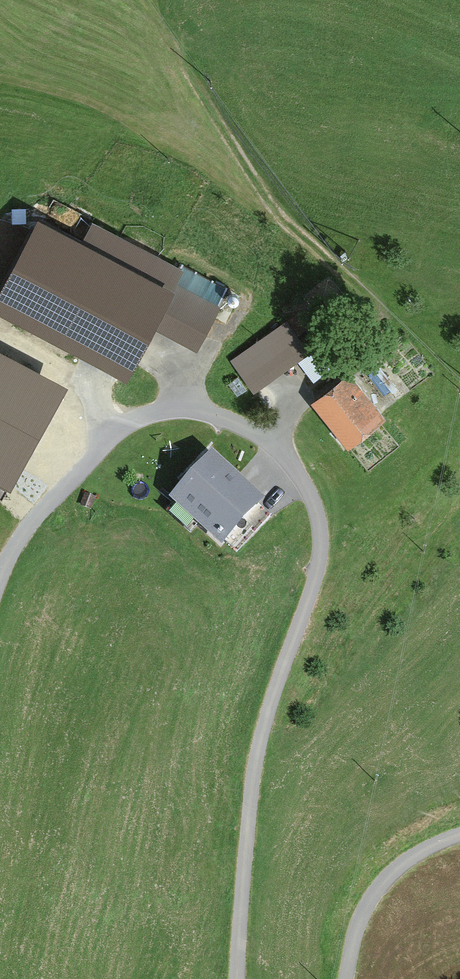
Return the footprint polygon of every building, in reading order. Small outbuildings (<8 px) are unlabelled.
[(221,310),(49,214),(2,297),(136,372),(161,328),(199,349),(221,310)] [(289,323),(238,358),(256,385),(307,349),(289,323)] [(380,420),(348,381),(316,407),(348,446),(380,420)] [(259,510),(209,464),(173,503),(222,549),(259,510)]
